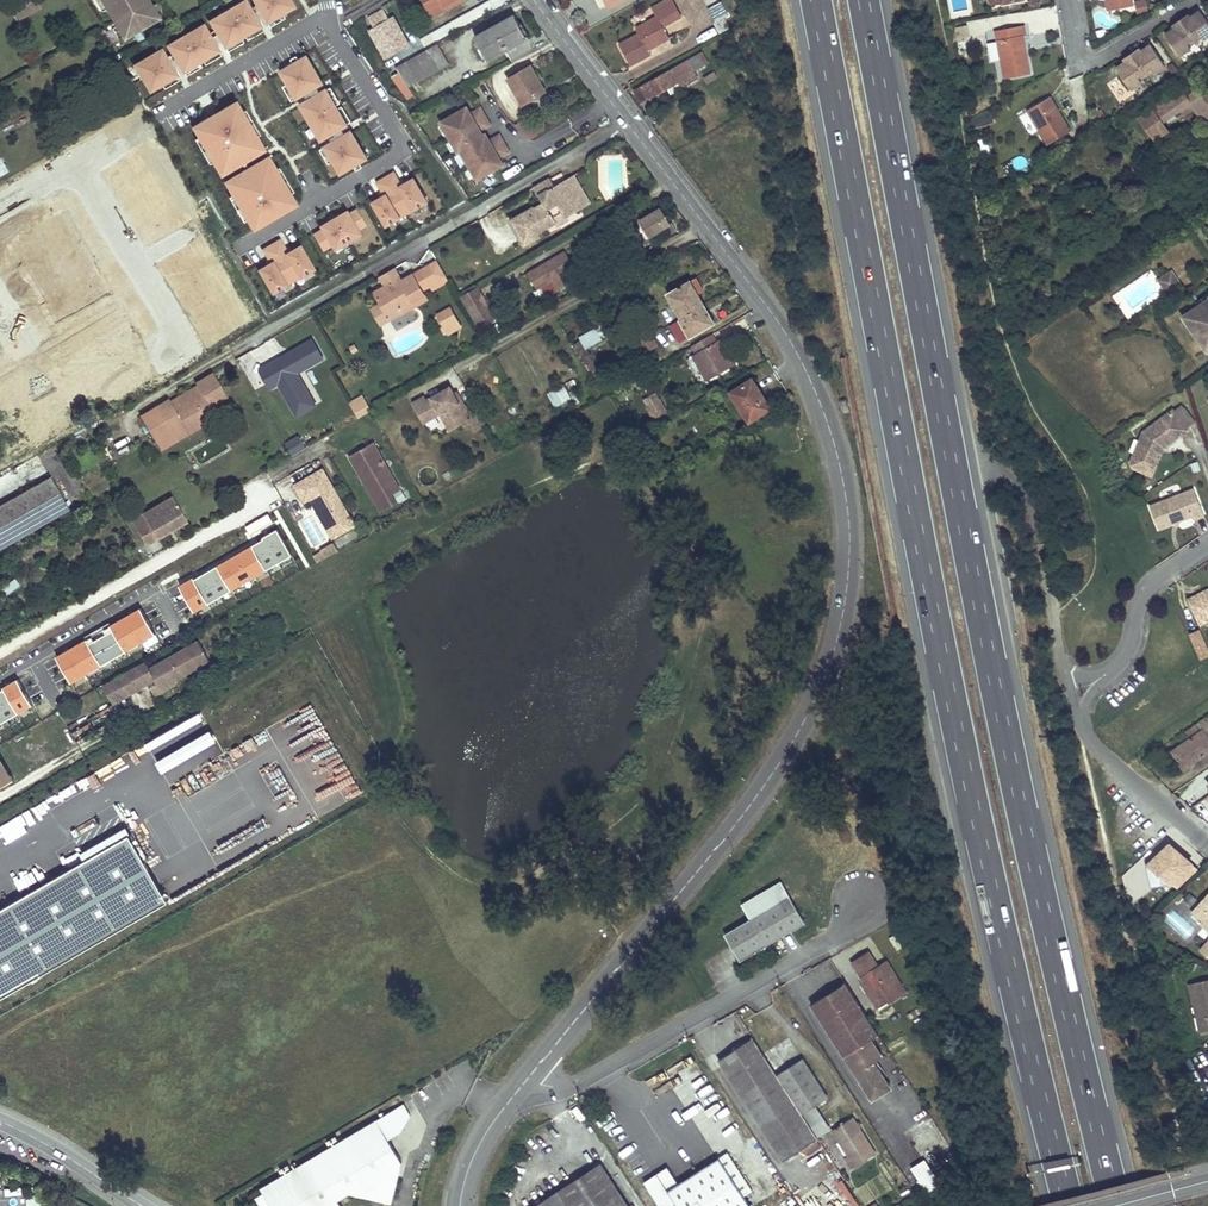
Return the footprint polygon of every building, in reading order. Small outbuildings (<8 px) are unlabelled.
[(6,4),(15,20),(40,6),(36,0),(13,0),(6,4)] [(124,37),(158,17),(148,0),(102,0),(124,37)] [(225,47),(263,24),(249,0),(235,0),(207,17),(225,47)] [(266,24),(297,7),(293,0),(254,0),(266,24)] [(433,16),(446,9),(444,5),(452,0),(424,0),(433,16)] [(444,5),(446,9),(461,0),(452,0),(444,5)] [(681,18),(671,0),(666,0),(653,8),(657,17),(635,28),(639,35),(619,46),(630,66),(650,55),(648,51),(668,40),(662,28),(681,18)] [(713,20),(728,14),(722,0),(707,7),(713,20)] [(1131,0),(1106,0),(1108,10),(1132,6),(1131,0)] [(1146,11),(1145,0),(1134,0),(1136,12),(1146,11)] [(1168,32),(1182,53),(1194,46),(1192,43),(1205,35),(1207,37),(1207,36),(1207,16),(1203,8),(1193,15),(1191,11),(1175,21),(1178,25),(1168,32)] [(369,30),(384,58),(411,44),(395,16),(389,20),(383,9),(365,19),(371,29),(369,30)] [(534,49),(514,14),(474,37),(488,62),(506,52),(512,62),(534,49)] [(720,32),(729,27),(724,17),(715,21),(720,32)] [(166,38),(180,71),(220,54),(207,21),(166,38)] [(1021,34),(1024,34),(1022,25),(1001,28),(1003,37),(996,39),(1003,77),(1028,73),(1024,54),(1021,54),(1020,48),(1024,47),(1021,34)] [(1003,37),(1001,28),(994,30),(996,39),(1003,37)] [(1129,60),(1118,66),(1133,87),(1144,80),(1143,78),(1155,70),(1156,72),(1168,63),(1154,42),(1143,50),(1141,46),(1126,56),(1129,60)] [(449,64),(437,44),(395,67),(409,87),(449,64)] [(134,57),(145,89),(177,78),(166,46),(134,57)] [(278,68),(295,99),(326,82),(309,51),(278,68)] [(697,81),(693,73),(709,64),(703,52),(633,90),(640,103),(678,82),(682,89),(697,81)] [(545,92),(531,66),(507,80),(521,105),(545,92)] [(719,78),(715,71),(705,77),(708,84),(719,78)] [(1116,97),(1125,92),(1117,78),(1108,83),(1116,97)] [(328,84),(298,101),(320,140),(351,123),(328,84)] [(1141,118),(1155,138),(1167,130),(1162,122),(1190,103),(1196,112),(1198,111),(1204,120),(1207,118),(1207,100),(1205,102),(1197,92),(1187,98),(1181,91),(1171,98),(1169,97),(1152,109),(1153,110),(1141,118)] [(250,229),(298,203),(239,95),(191,121),(250,229)] [(1054,95),(1031,108),(1051,142),(1074,129),(1054,95)] [(460,116),(443,125),(459,155),(462,153),(478,182),(496,172),(492,165),(509,155),(500,139),(482,149),(479,142),(476,144),(473,138),(490,128),(481,112),(464,122),(460,116)] [(339,174),(370,157),(353,126),(322,143),(339,174)] [(141,148),(35,209),(74,275),(179,215),(141,148)] [(1,158),(0,159),(0,175),(8,171),(1,158)] [(371,199),(385,226),(431,200),(416,173),(402,180),(395,168),(375,180),(382,193),(371,199)] [(572,176),(565,181),(578,203),(580,207),(587,203),(572,176)] [(578,203),(565,181),(551,188),(545,191),(547,195),(539,199),(541,203),(512,220),(524,240),(527,238),(530,243),(538,237),(536,233),(545,228),(542,223),(551,218),(561,212),(578,203)] [(551,188),(547,181),(533,189),(539,199),(547,195),(545,191),(551,188)] [(580,207),(578,203),(561,212),(564,216),(580,207)] [(357,206),(351,209),(360,227),(366,224),(357,206)] [(659,207),(637,220),(647,236),(668,223),(659,207)] [(35,209),(0,229),(0,318),(61,283),(74,275),(35,209)] [(351,210),(311,224),(321,250),(360,236),(351,210)] [(564,216),(561,212),(551,218),(554,223),(556,226),(566,221),(564,216)] [(554,223),(551,218),(542,223),(545,228),(554,223)] [(511,219),(486,222),(490,250),(515,246),(511,219)] [(271,293),(316,267),(300,240),(287,248),(280,236),(259,247),(267,261),(256,267),(271,293)] [(569,247),(531,269),(541,285),(556,276),(561,285),(577,276),(572,266),(578,263),(569,247)] [(185,261),(180,253),(174,257),(178,265),(185,261)] [(453,276),(442,257),(402,280),(400,276),(385,285),(387,289),(376,295),(380,303),(390,319),(401,312),(399,308),(423,294),(453,276)] [(400,276),(394,267),(380,276),(385,285),(400,276)] [(1171,273),(1158,281),(1167,294),(1180,286),(1171,273)] [(704,290),(696,278),(688,282),(696,295),(698,294),(704,290)] [(696,295),(688,282),(667,295),(680,320),(702,307),(705,306),(698,294),(696,295)] [(70,298),(61,283),(0,318),(0,338),(70,298)] [(481,283),(464,292),(470,303),(487,293),(481,283)] [(387,289),(385,285),(374,291),(376,295),(387,289)] [(129,296),(128,293),(101,308),(103,311),(129,296)] [(487,293),(470,303),(477,314),(494,305),(487,293)] [(399,308),(401,312),(425,298),(423,294),(399,308)] [(1184,318),(1204,347),(1207,345),(1207,301),(1184,318)] [(390,319),(380,303),(371,308),(381,325),(390,319)] [(462,315),(456,304),(444,311),(450,322),(462,315)] [(499,315),(494,305),(477,314),(482,324),(499,315)] [(706,316),(702,307),(680,320),(690,337),(715,322),(710,314),(706,316)] [(466,322),(462,315),(450,322),(454,329),(466,322)] [(690,337),(680,320),(670,326),(680,343),(690,337)] [(653,335),(647,325),(631,335),(636,345),(653,335)] [(584,349),(602,338),(594,326),(577,336),(584,349)] [(734,365),(720,340),(718,341),(713,334),(691,347),(695,354),(693,356),(708,382),(734,365)] [(659,346),(653,335),(636,345),(629,349),(636,359),(659,346)] [(264,368),(275,387),(283,383),(295,403),(303,406),(311,401),(313,392),(301,372),(323,359),(312,340),(290,353),(292,356),(287,359),(285,356),(264,368)] [(578,360),(587,373),(593,381),(599,377),(594,369),(584,355),(578,360)] [(36,410),(12,369),(8,372),(32,413),(36,410)] [(229,395),(217,372),(199,382),(200,383),(203,389),(175,404),(172,398),(172,397),(143,413),(164,448),(219,416),(212,405),(229,395)] [(758,389),(752,378),(743,384),(750,394),(758,389)] [(490,423),(481,407),(470,413),(466,406),(453,382),(419,402),(416,397),(404,403),(416,425),(432,416),(442,433),(466,419),(469,425),(475,422),(480,430),(490,423)] [(203,389),(200,383),(172,398),(175,404),(203,389)] [(770,409),(758,389),(750,394),(743,384),(730,392),(749,422),(770,409)] [(547,393),(552,406),(570,399),(565,386),(547,393)] [(641,397),(651,418),(667,411),(656,390),(641,397)] [(320,403),(313,392),(311,401),(303,406),(295,403),(301,414),(320,403)] [(362,394),(349,402),(352,407),(365,399),(362,394)] [(365,399),(352,407),(357,417),(371,409),(365,399)] [(388,399),(378,405),(383,414),(393,408),(388,399)] [(847,399),(839,402),(843,414),(851,412),(847,399)] [(481,407),(477,400),(466,406),(470,413),(481,407)] [(1143,432),(1132,458),(1152,466),(1159,448),(1162,445),(1164,448),(1188,430),(1172,409),(1143,432)] [(23,447),(11,425),(3,430),(16,451),(23,447)] [(300,436),(287,443),(293,454),(306,447),(300,436)] [(356,452),(371,479),(375,477),(364,458),(384,446),(379,439),(356,452)] [(1152,476),(1164,448),(1162,445),(1159,448),(1152,466),(1132,458),(1129,466),(1152,476)] [(387,508),(403,499),(398,490),(406,486),(384,446),(364,458),(375,477),(371,479),(387,508)] [(157,460),(159,453),(151,452),(150,459),(157,460)] [(330,466),(302,482),(311,498),(316,495),(319,493),(336,524),(356,513),(330,466)] [(51,478),(0,507),(0,548),(69,508),(51,478)] [(1194,489),(1150,506),(1159,529),(1173,523),(1175,518),(1180,521),(1193,516),(1195,519),(1204,515),(1194,489)] [(362,523),(356,513),(336,524),(319,493),(316,495),(339,536),(362,523)] [(175,496),(134,519),(147,543),(188,519),(175,496)] [(341,539),(329,546),(330,547),(334,553),(345,547),(341,539)] [(325,558),(334,553),(330,547),(321,552),(325,558)] [(1197,595),(1199,598),(1207,593),(1207,589),(1197,595)] [(1207,620),(1207,593),(1199,598),(1197,595),(1188,599),(1200,624),(1207,620)] [(1198,629),(1188,633),(1194,647),(1204,643),(1198,629)] [(146,661),(104,685),(114,703),(149,682),(151,685),(158,681),(159,684),(171,677),(177,678),(210,659),(199,640),(150,668),(146,661)] [(1194,647),(1200,661),(1207,656),(1207,652),(1204,643),(1194,647)] [(177,678),(171,677),(159,684),(158,681),(151,685),(156,694),(176,683),(177,678)] [(77,719),(67,725),(77,742),(121,715),(114,703),(80,723),(77,719)] [(1186,731),(1191,739),(1173,751),(1184,768),(1207,751),(1207,738),(1206,736),(1207,735),(1207,716),(1186,731)] [(13,781),(0,757),(0,788),(13,781)] [(171,898),(133,834),(0,911),(0,997),(171,898)] [(750,918),(725,933),(741,959),(805,922),(781,880),(741,903),(750,918)] [(1193,910),(1207,925),(1207,894),(1193,910)] [(869,951),(852,962),(861,976),(864,975),(867,979),(862,982),(873,1001),(884,995),(889,1003),(899,997),(896,993),(905,989),(887,961),(878,966),(869,951)] [(1189,983),(1199,1032),(1207,1030),(1207,979),(1189,983)] [(845,981),(811,1003),(872,1098),(890,1087),(873,1061),(882,1056),(870,1038),(878,1033),(845,981)] [(905,989),(896,993),(899,997),(907,992),(905,989)] [(752,1040),(719,1061),(783,1162),(816,1140),(752,1040)] [(803,1059),(777,1076),(802,1115),(816,1106),(828,1098),(803,1059)] [(405,1104),(376,1121),(387,1139),(401,1130),(411,1115),(405,1104)] [(816,1106),(802,1115),(817,1138),(831,1129),(816,1106)] [(853,1117),(832,1130),(849,1156),(845,1158),(852,1169),(876,1153),(853,1117)] [(337,1197),(351,1189),(389,1199),(391,1200),(392,1197),(401,1163),(387,1139),(376,1121),(282,1176),(263,1187),(274,1205),(342,1205),(337,1197)] [(669,1169),(646,1184),(660,1205),(677,1205),(679,1205),(749,1205),(744,1198),(753,1193),(728,1154),(680,1185),(669,1169)] [(911,1168),(926,1191),(938,1183),(923,1159),(911,1168)] [(534,1205),(628,1205),(600,1164),(534,1205)] [(37,1177),(33,1184),(43,1189),(47,1182),(37,1177)] [(831,1183),(843,1205),(857,1205),(843,1177),(831,1183)] [(0,1188),(0,1205),(9,1205),(16,1205),(18,1190),(0,1188)]
